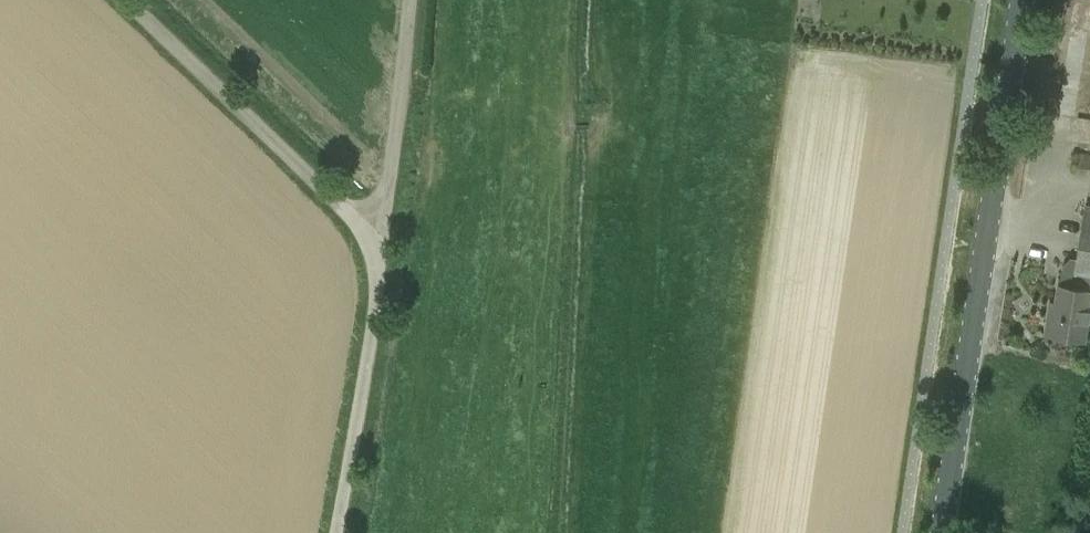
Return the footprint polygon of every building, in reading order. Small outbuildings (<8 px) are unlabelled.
[(1085,205),(1076,268),(1063,266),(1055,314),(1050,313),(1047,333),(1088,339),(1089,322),(1089,205),(1085,205)]
